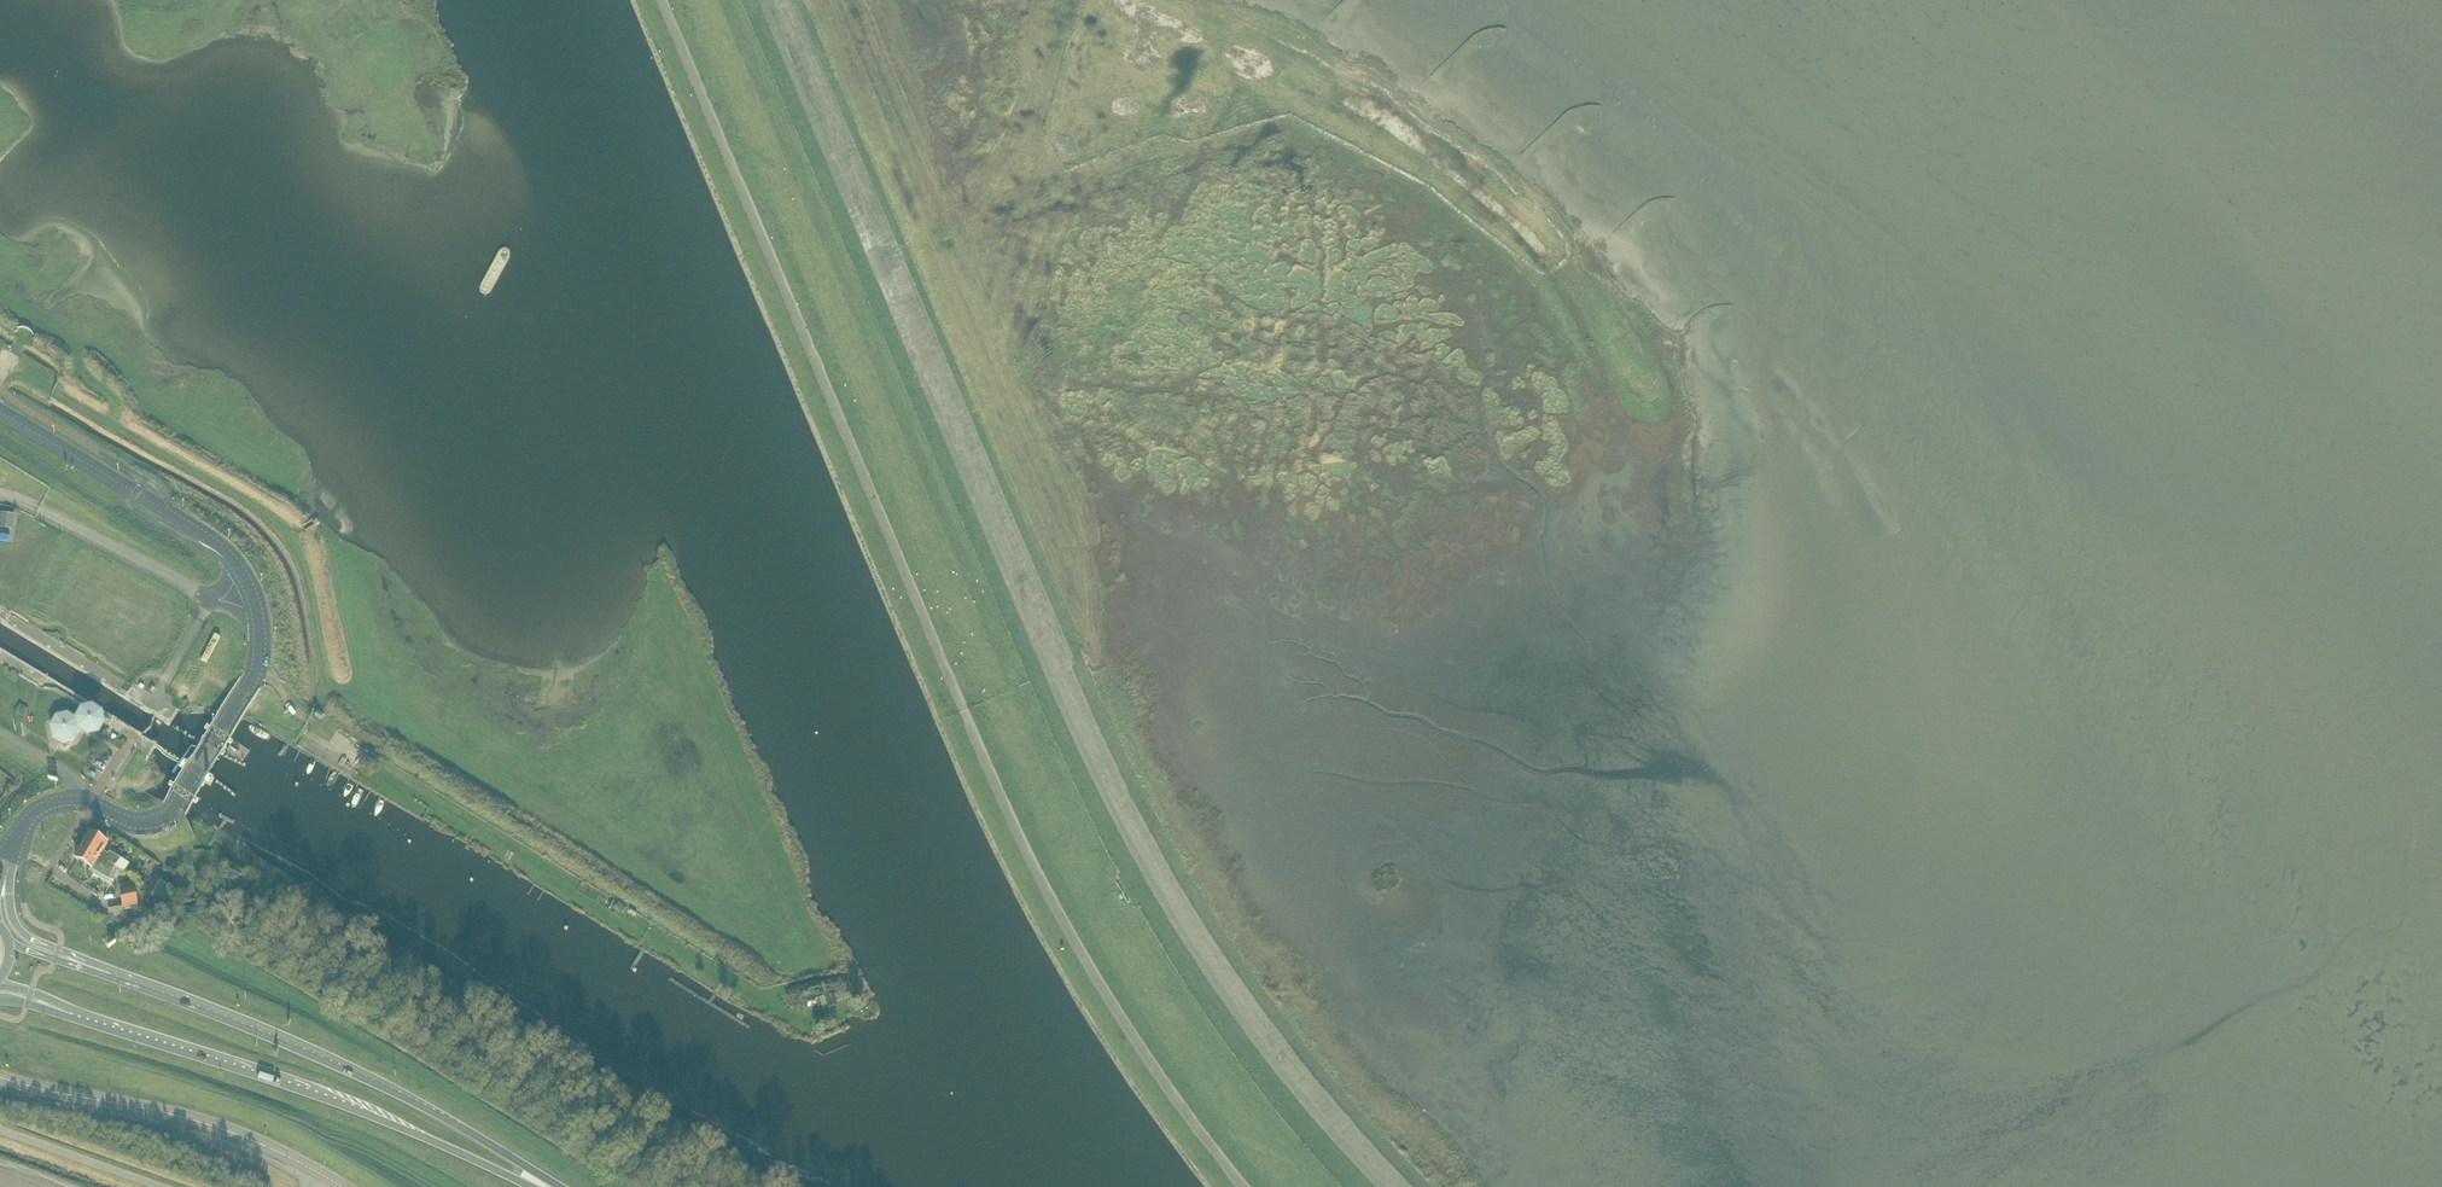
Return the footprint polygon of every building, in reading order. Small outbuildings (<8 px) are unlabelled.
[(10,527),(25,529),(26,513),(12,512),(10,527)] [(216,661),(223,664),(233,637),(227,634),(216,661)] [(78,720),(76,719),(68,714),(57,716),(51,726),(54,737),(63,743),(75,740),(80,732),(85,727),(90,731),(96,729),(100,724),(98,717),(92,714),(86,715),(83,721),(78,720)] [(83,847),(116,867),(121,860),(109,853),(108,855),(104,853),(109,844),(91,834),(83,847)] [(109,879),(116,867),(83,847),(76,858),(93,869),(94,867),(104,873),(103,875),(109,879)] [(159,900),(168,886),(158,879),(148,894),(159,900)] [(123,908),(138,906),(136,889),(121,892),(123,908)]
